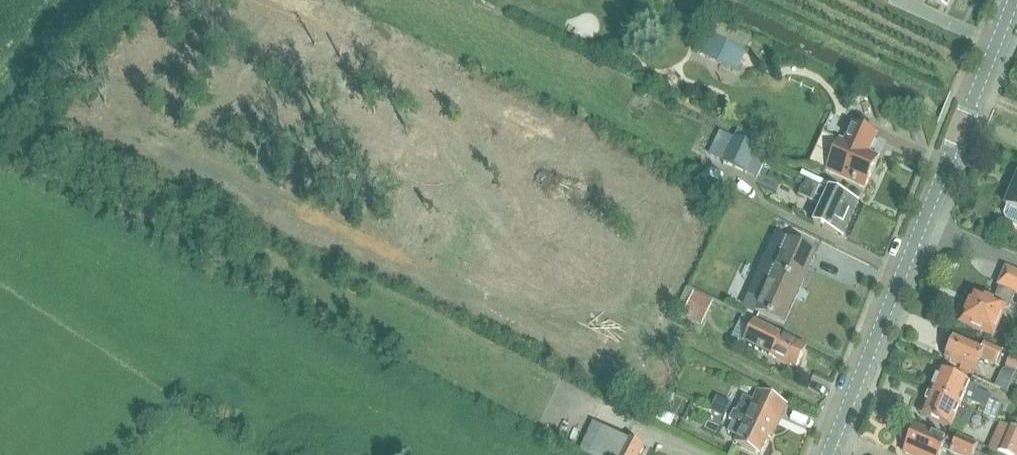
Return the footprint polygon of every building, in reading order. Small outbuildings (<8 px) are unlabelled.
[(947,8),(951,0),(929,0),(947,8)] [(709,36),(700,55),(736,72),(745,54),(709,36)] [(881,159),(869,154),(872,148),(873,149),(878,136),(854,125),(846,144),(841,142),(828,173),(867,190),(881,159)] [(717,156),(725,160),(723,164),(747,175),(759,149),(735,138),(731,147),(712,137),(703,154),(715,160),(717,156)] [(815,225),(844,238),(846,238),(861,204),(807,181),(800,197),(823,207),(815,225)] [(1006,207),(1008,208),(1005,216),(1007,221),(1016,225),(1016,181),(1006,207)] [(764,263),(745,305),(757,311),(785,324),(818,254),(789,240),(776,269),(764,263)] [(994,303),(975,294),(961,325),(993,339),(1005,310),(1009,312),(1016,295),(1016,296),(1016,274),(1006,270),(999,287),(1000,288),(994,303)] [(694,294),(683,317),(701,326),(712,303),(694,294)] [(729,319),(723,333),(733,338),(739,323),(729,319)] [(806,349),(765,329),(754,324),(744,344),(797,370),(806,349)] [(985,343),(983,350),(955,338),(945,360),(976,373),(981,362),(997,368),(1004,351),(985,343)] [(1007,368),(1016,373),(1016,356),(1013,355),(1007,368)] [(774,363),(770,370),(781,376),(785,369),(774,363)] [(940,372),(930,394),(974,413),(961,407),(964,400),(987,409),(993,397),(977,391),(978,388),(970,384),(970,385),(940,372)] [(712,425),(723,398),(710,393),(699,420),(712,425)] [(778,426),(786,407),(757,394),(752,403),(743,399),(736,415),(733,413),(728,423),(743,429),(735,445),(757,454),(761,454),(775,425),(778,426)] [(974,413),(930,394),(921,416),(952,429),(955,422),(968,428),(974,413)] [(659,413),(654,423),(669,430),(674,421),(659,413)] [(627,439),(593,422),(577,452),(584,454),(641,454),(645,448),(627,439)] [(978,448),(958,440),(955,447),(915,429),(904,454),(906,454),(942,454),(943,452),(949,454),(975,454),(978,448)] [(999,454),(1016,454),(1016,433),(1010,430),(999,454)]
